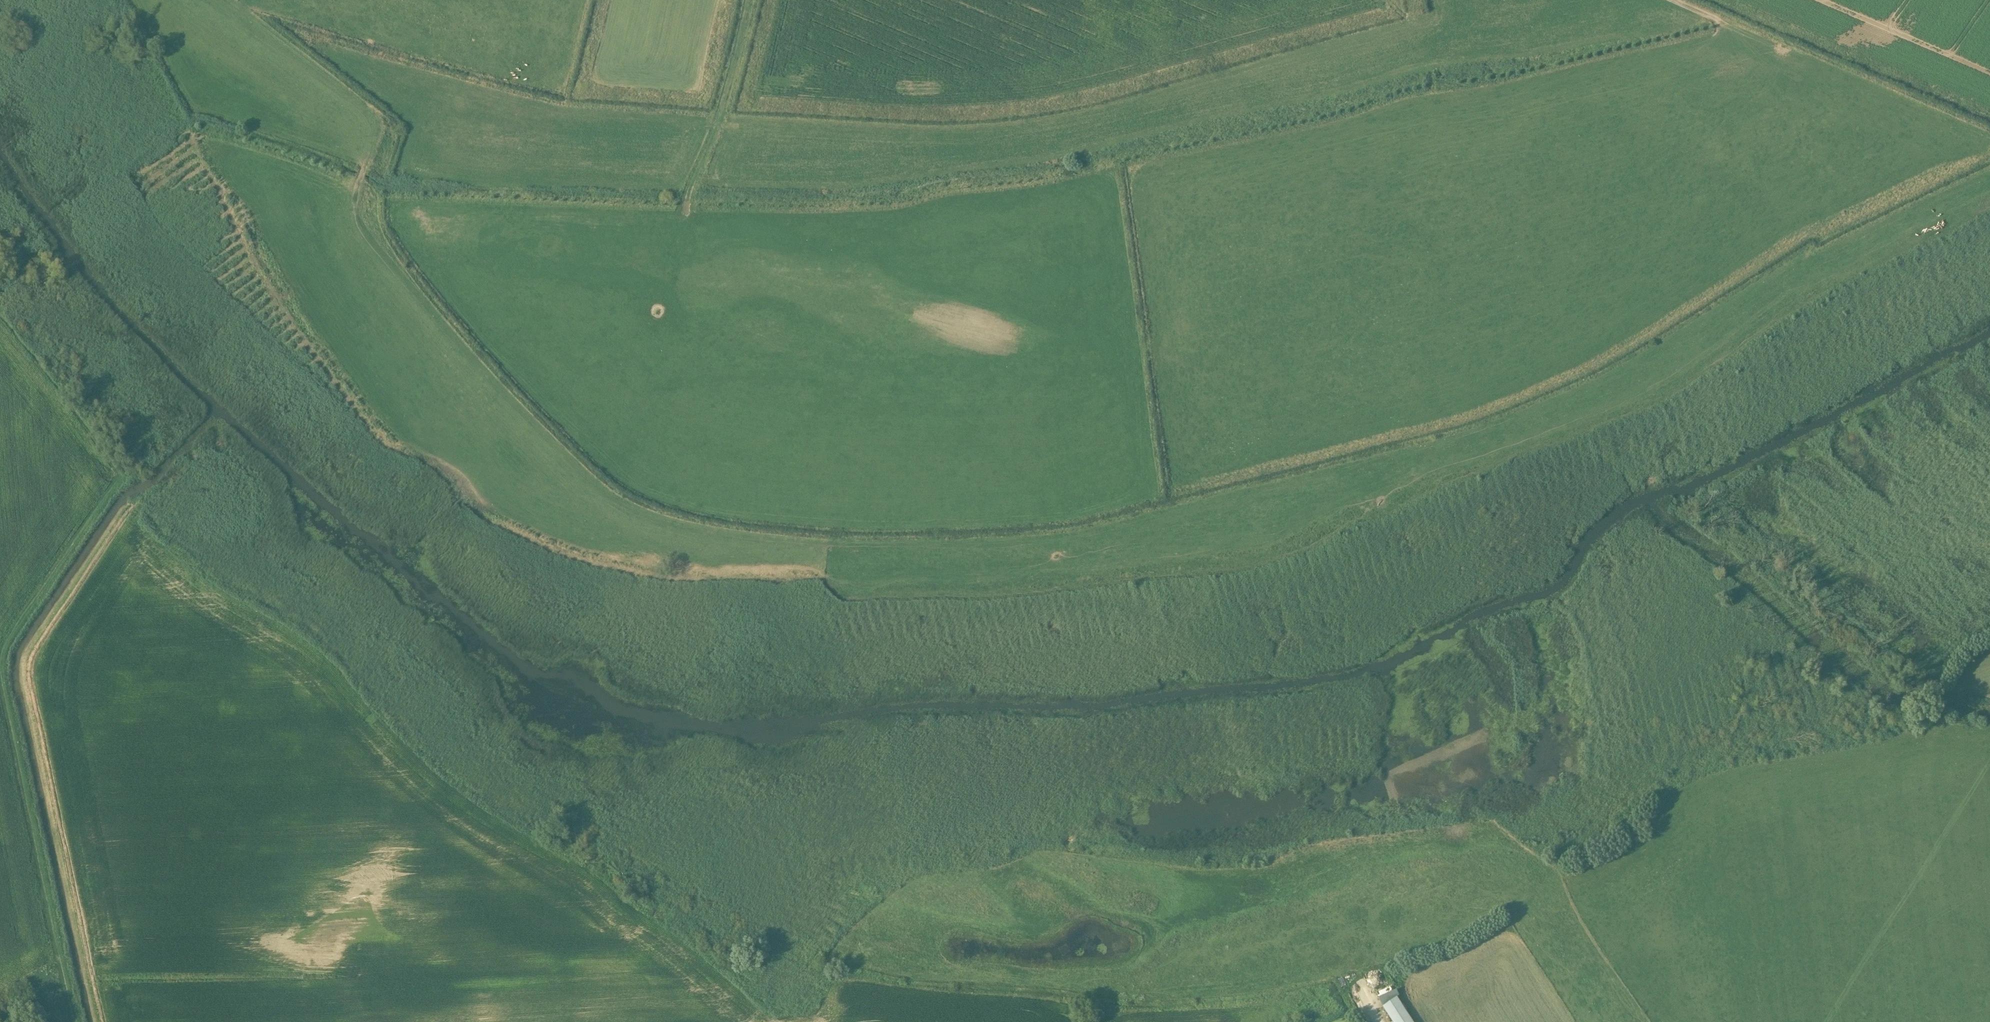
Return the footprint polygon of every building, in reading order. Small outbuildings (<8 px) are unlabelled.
[(1382,966),(1368,973),(1379,997),(1381,997),(1385,1005),(1383,1007),(1393,1021),(1414,1021),(1398,997),(1396,998),(1396,997),(1399,995),(1393,982),(1390,983),(1382,966)]
